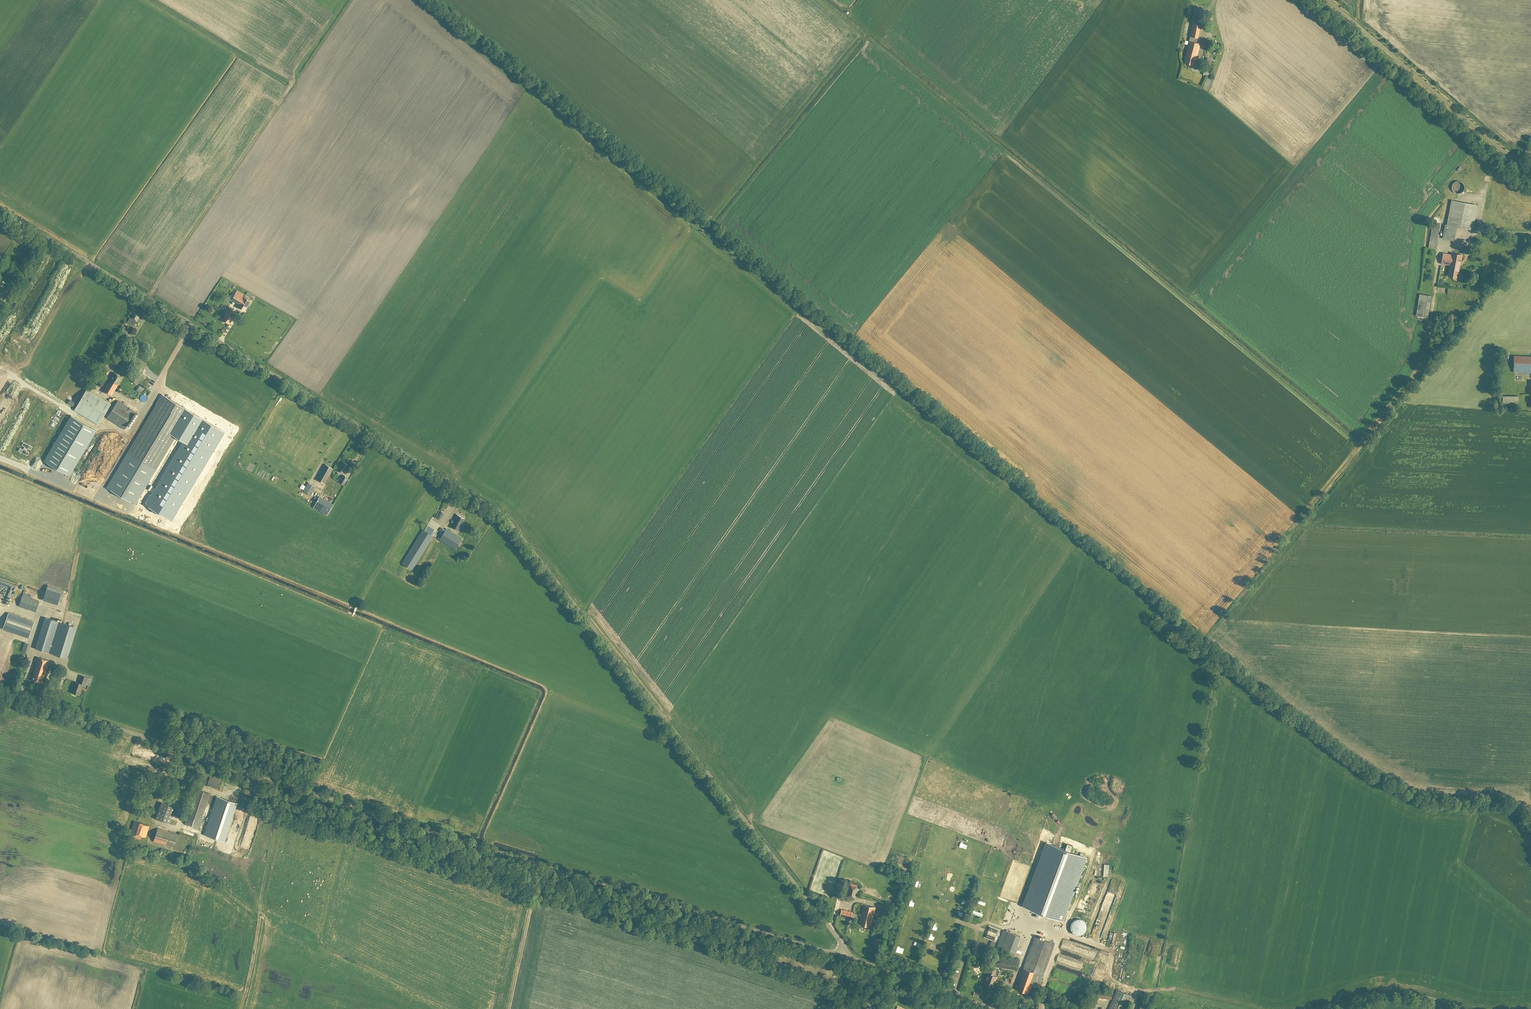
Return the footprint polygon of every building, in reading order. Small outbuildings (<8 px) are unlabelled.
[(1190,43),(1185,63),(1195,65),(1201,43),(1198,42),(1203,6),(1196,5),(1190,43)] [(1201,91),(1207,94),(1214,80),(1208,76),(1201,91)] [(1465,190),(1465,188),(1465,187),(1464,186),(1464,185),(1463,184),(1462,183),(1461,182),(1460,182),(1458,182),(1457,182),(1456,183),(1455,183),(1454,184),(1453,185),(1453,186),(1452,187),(1452,189),(1452,190),(1453,191),(1453,192),(1454,193),(1456,194),(1457,194),(1458,195),(1459,195),(1460,194),(1461,194),(1462,194),(1463,193),(1464,192),(1464,191),(1465,190)] [(1475,206),(1450,201),(1442,240),(1452,242),(1454,228),(1471,231),(1475,206)] [(1438,226),(1431,225),(1426,254),(1433,255),(1438,226)] [(1449,278),(1457,279),(1460,254),(1453,253),(1453,254),(1443,253),(1442,263),(1451,264),(1449,278)] [(244,311),(250,302),(244,298),(243,299),(235,294),(232,300),(240,305),(238,307),(244,311)] [(1418,295),(1417,315),(1429,316),(1430,296),(1418,295)] [(229,324),(236,313),(228,308),(226,312),(227,313),(222,319),(229,324)] [(136,321),(140,315),(134,312),(127,323),(133,326),(136,321)] [(1530,355),(1513,355),(1513,375),(1530,375),(1530,355)] [(137,385),(146,376),(139,370),(130,379),(137,385)] [(117,385),(122,378),(114,373),(110,380),(109,380),(103,391),(111,396),(118,385),(117,385)] [(142,395),(145,390),(139,386),(136,391),(142,395)] [(110,404),(86,390),(74,411),(98,425),(110,404)] [(129,454),(108,489),(134,504),(155,469),(180,427),(188,432),(145,505),(171,521),(224,432),(189,411),(161,395),(156,403),(158,404),(129,454)] [(1514,396),(1501,396),(1501,399),(1496,399),(1495,405),(1514,405),(1514,396)] [(124,430),(135,412),(118,401),(106,418),(124,430)] [(71,416),(44,461),(69,476),(89,443),(92,437),(96,431),(71,416)] [(346,475),(349,469),(351,467),(348,465),(343,462),(338,470),(346,475)] [(324,484),(333,469),(325,464),(316,479),(324,484)] [(344,486),(348,479),(343,476),(339,483),(344,486)] [(310,496),(315,487),(308,483),(303,491),(310,496)] [(333,505),(319,497),(313,508),(327,516),(333,505)] [(513,498),(508,508),(512,510),(517,500),(513,498)] [(419,513),(426,515),(429,508),(422,506),(419,513)] [(458,531),(465,519),(456,514),(450,526),(458,531)] [(455,550),(462,539),(446,529),(445,530),(442,529),(439,533),(442,535),(439,540),(455,550)] [(412,570),(433,536),(423,530),(402,564),(412,570)] [(5,602),(9,588),(0,585),(0,601),(5,602)] [(59,605),(63,590),(49,586),(44,601),(59,605)] [(35,613),(39,602),(22,596),(18,607),(35,613)] [(8,613),(2,630),(28,639),(34,622),(8,613)] [(62,657),(72,626),(45,618),(35,649),(62,657)] [(27,653),(29,645),(24,643),(21,652),(27,653)] [(44,677),(49,661),(37,657),(34,669),(35,669),(31,680),(41,683),(43,677),(44,677)] [(81,675),(80,679),(79,683),(75,682),(74,685),(72,693),(79,695),(83,684),(85,685),(87,677),(81,675)] [(190,787),(192,783),(187,782),(189,777),(180,773),(177,780),(186,784),(185,785),(190,787)] [(207,786),(219,790),(222,781),(210,777),(207,786)] [(198,828),(210,794),(196,790),(185,824),(198,828)] [(232,802),(213,795),(200,834),(219,840),(232,802)] [(169,823),(175,808),(161,803),(156,819),(169,823)] [(146,838),(149,826),(134,821),(129,838),(140,841),(142,836),(146,838)] [(259,843),(265,845),(271,824),(266,822),(259,843)] [(174,847),(177,834),(170,832),(157,829),(154,842),(166,846),(166,845),(174,847)] [(1062,921),(1086,858),(1047,844),(1023,907),(1036,911),(1035,913),(1040,915),(1041,913),(1062,921)] [(859,899),(862,888),(857,887),(858,884),(845,881),(841,897),(853,901),(855,898),(859,899)] [(886,918),(888,911),(890,911),(892,905),(887,903),(882,917),(886,918)] [(870,927),(875,908),(864,905),(859,924),(870,927)] [(1087,908),(1086,913),(1097,916),(1099,911),(1087,908)] [(850,919),(852,913),(841,910),(840,917),(850,919)] [(1086,925),(1086,924),(1085,922),(1084,921),(1083,920),(1082,919),(1080,918),(1079,918),(1077,918),(1075,918),(1073,920),(1072,921),(1071,922),(1070,923),(1070,925),(1070,926),(1070,928),(1070,930),(1071,931),(1072,932),(1073,933),(1075,934),(1076,935),(1078,935),(1080,935),(1081,934),(1083,934),(1084,933),(1085,931),(1086,930),(1086,929),(1087,927),(1086,925)] [(987,934),(986,937),(994,941),(995,939),(997,939),(999,933),(997,932),(998,930),(990,927),(988,930),(988,932),(987,934)] [(1021,937),(1003,930),(997,947),(1015,953),(1021,937)] [(1038,989),(1054,944),(1035,937),(1023,968),(1018,982),(1019,983),(1017,989),(1028,993),(1029,989),(1031,989),(1032,986),(1038,989)] [(1017,971),(1019,960),(998,956),(996,967),(1017,971)] [(988,974),(984,985),(993,988),(995,981),(996,981),(997,977),(994,976),(995,974),(996,970),(990,968),(985,967),(983,972),(988,974)] [(1097,997),(1099,998),(1108,999),(1109,996),(1112,997),(1113,990),(1099,988),(1097,995),(1097,997)] [(1131,996),(1117,990),(1109,1008),(1125,1008),(1131,996)] [(867,999),(876,1005),(879,999),(875,997),(875,998),(873,996),(873,997),(869,995),(867,999)] [(1149,1004),(1142,1001),(1139,1008),(1147,1008),(1149,1004)]
